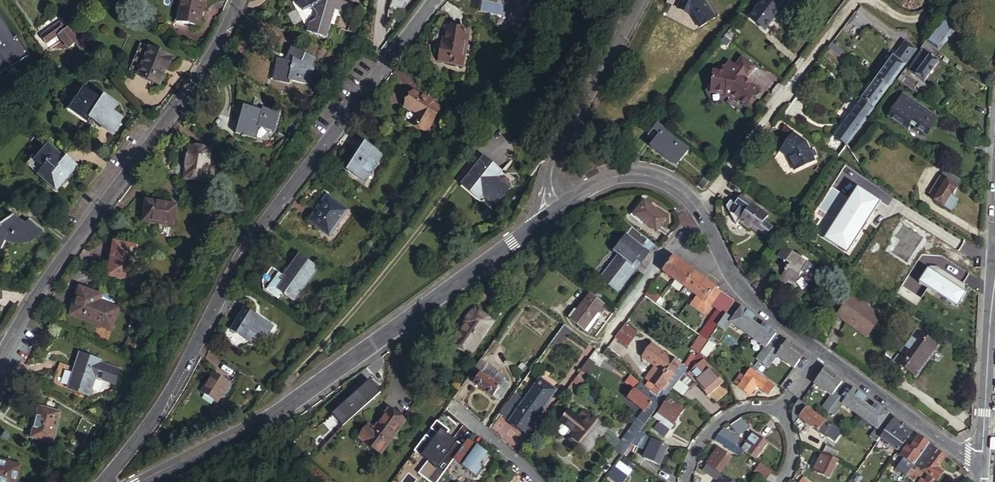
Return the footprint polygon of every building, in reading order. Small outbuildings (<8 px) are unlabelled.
[(207,0),(183,0),(179,23),(201,27),(207,0)] [(307,5),(324,12),(326,17),(324,23),(318,24),(313,21),(310,28),(330,37),(342,10),(352,14),(357,4),(348,0),(309,0),(307,5)] [(541,0),(520,0),(518,15),(519,15),(516,28),(537,32),(540,18),(537,18),(540,5),(540,1),(541,0)] [(677,3),(693,12),(700,23),(719,12),(712,0),(679,0),(677,3)] [(779,11),(778,10),(765,0),(762,0),(748,19),(761,28),(767,27),(779,11)] [(778,10),(781,6),(783,7),(788,0),(765,0),(778,10)] [(537,18),(540,18),(543,19),(546,7),(540,5),(537,18)] [(936,51),(962,18),(948,9),(922,42),(936,51)] [(29,55),(17,37),(14,38),(0,18),(0,75),(29,55)] [(77,35),(70,27),(68,29),(61,20),(42,36),(49,45),(60,35),(71,48),(78,41),(75,37),(77,35)] [(445,58),(470,62),(473,46),(470,45),(473,27),(455,24),(452,39),(449,39),(445,58)] [(726,33),(731,38),(737,31),(731,26),(726,33)] [(731,38),(726,33),(721,39),(727,44),(731,38)] [(882,71),(894,79),(895,79),(916,48),(904,40),(882,71)] [(86,56),(89,53),(91,52),(83,42),(78,47),(86,56)] [(936,51),(922,42),(917,48),(921,51),(923,52),(933,59),(938,52),(936,51)] [(166,84),(178,56),(145,43),(134,71),(166,84)] [(319,60),(296,49),(289,62),(283,61),(279,81),(294,84),(294,82),(315,86),(318,69),(315,68),(319,60)] [(827,49),(818,61),(836,74),(845,62),(827,49)] [(937,62),(933,59),(923,52),(919,59),(917,58),(907,71),(923,83),(937,62)] [(753,97),(759,90),(750,84),(749,85),(743,81),(745,79),(755,67),(742,57),(735,65),(729,60),(725,65),(722,65),(722,71),(713,70),(711,89),(714,90),(715,92),(723,94),(725,92),(731,93),(739,100),(738,101),(739,101),(746,107),(747,105),(751,105),(754,101),(753,97)] [(882,71),(877,77),(889,86),(894,79),(882,71)] [(895,79),(911,90),(916,83),(900,72),(895,79)] [(857,106),(868,115),(889,86),(877,77),(857,106)] [(433,127),(447,103),(421,87),(412,103),(425,111),(420,119),(433,127)] [(107,97),(104,101),(102,104),(93,99),(96,96),(86,89),(74,107),(84,114),(93,120),(115,135),(126,119),(116,112),(120,106),(107,97)] [(731,93),(725,92),(725,96),(729,97),(737,103),(739,101),(738,101),(739,100),(731,93)] [(920,116),(925,109),(901,94),(885,116),(905,129),(909,125),(925,135),(932,124),(920,116)] [(102,104),(104,101),(99,98),(96,96),(93,99),(102,104)] [(834,137),(844,144),(846,146),(868,115),(857,106),(852,112),(834,137)] [(267,111),(248,107),(241,135),(259,140),(262,128),(279,132),(283,113),(267,110),(267,111)] [(936,117),(925,109),(920,116),(932,124),(936,117)] [(91,125),(93,120),(84,114),(81,119),(91,125)] [(681,140),(658,121),(649,133),(656,138),(652,143),(668,156),(681,140)] [(800,146),(802,143),(791,135),(789,138),(800,146)] [(370,180),(389,152),(368,137),(361,147),(365,150),(352,168),(370,180)] [(808,147),(802,143),(800,146),(789,138),(780,151),(789,156),(796,171),(815,162),(808,147)] [(69,157),(66,160),(64,162),(56,156),(59,154),(50,147),(31,170),(39,177),(48,184),(58,192),(80,167),(69,157)] [(190,180),(209,182),(213,151),(194,148),(190,180)] [(64,162),(66,160),(62,157),(59,154),(56,156),(64,162)] [(502,204),(516,188),(503,176),(508,170),(491,156),(467,184),(485,198),(489,193),(502,204)] [(953,185),(954,184),(956,179),(944,172),(940,177),(941,177),(953,185)] [(47,187),(48,184),(39,177),(38,179),(47,187)] [(958,187),(954,184),(953,185),(941,177),(929,195),(935,199),(934,201),(943,207),(950,196),(952,197),(958,187)] [(703,180),(698,188),(703,191),(708,184),(703,180)] [(821,208),(829,196),(823,192),(814,204),(821,208)] [(333,232),(352,207),(334,193),(315,219),(333,232)] [(753,228),(758,231),(767,237),(773,229),(765,223),(769,217),(740,197),(734,206),(730,203),(726,209),(736,226),(738,222),(750,231),(751,229),(753,228)] [(657,231),(667,218),(645,201),(635,214),(657,231)] [(150,224),(179,228),(181,206),(150,202),(149,212),(152,212),(150,224)] [(885,214),(894,219),(897,214),(889,208),(885,214)] [(906,228),(894,219),(885,214),(875,230),(884,236),(881,241),(892,249),(901,235),(902,235),(903,236),(904,235),(905,234),(907,231),(906,230),(905,229),(906,228)] [(13,219),(0,228),(0,250),(5,241),(6,241),(9,242),(11,243),(13,243),(16,244),(18,244),(23,244),(26,243),(30,242),(33,241),(37,238),(43,234),(44,233),(30,223),(26,226),(25,226),(13,219)] [(643,263),(657,245),(649,239),(644,247),(628,235),(616,252),(619,255),(602,279),(620,293),(631,278),(627,276),(638,260),(642,263),(643,263)] [(118,277),(134,280),(142,247),(120,242),(118,252),(115,251),(111,271),(113,273),(118,277)] [(812,274),(816,266),(784,245),(778,255),(790,262),(780,277),(787,282),(789,280),(794,284),(803,271),(809,275),(810,273),(812,274)] [(283,282),(289,286),(299,294),(322,262),(304,249),(294,265),(295,265),(291,271),(283,282)] [(685,265),(674,257),(663,272),(674,280),(685,265)] [(631,278),(642,263),(638,260),(627,276),(631,278)] [(270,281),(273,283),(285,267),(278,262),(269,275),(270,281)] [(695,272),(685,265),(674,280),(684,287),(695,272)] [(273,283),(279,288),(283,282),(291,271),(285,267),(273,283)] [(706,280),(695,272),(684,287),(698,297),(702,292),(699,290),(706,280)] [(722,292),(706,280),(699,290),(702,292),(698,297),(705,302),(705,303),(707,301),(713,306),(722,292)] [(285,292),(289,286),(283,282),(279,288),(285,292)] [(651,289),(646,295),(657,303),(661,297),(651,289)] [(103,299),(80,291),(70,319),(110,333),(118,311),(101,304),(103,299)] [(864,334),(880,313),(852,291),(836,313),(864,334)] [(585,329),(605,303),(591,292),(578,310),(576,313),(572,318),(571,319),(585,329)] [(720,311),(730,298),(722,292),(713,306),(720,311)] [(661,297),(657,303),(661,306),(666,300),(661,297)] [(705,302),(698,297),(695,302),(694,303),(701,308),(705,302)] [(727,313),(736,302),(730,298),(720,311),(725,314),(721,320),(715,316),(703,334),(708,338),(720,321),(721,321),(727,313)] [(266,336),(276,322),(247,304),(232,326),(253,340),(259,332),(260,332),(263,334),(266,336)] [(578,310),(575,309),(569,317),(572,318),(576,313),(578,310)] [(721,321),(719,325),(727,331),(733,322),(767,348),(759,359),(770,368),(779,356),(797,369),(807,354),(795,345),(794,347),(788,342),(780,353),(770,345),(778,335),(773,331),(774,330),(766,324),(762,329),(753,322),(756,317),(749,311),(748,313),(743,309),(735,319),(727,313),(721,321)] [(496,322),(479,310),(469,323),(472,324),(460,339),(475,351),(496,322)] [(720,311),(715,316),(721,320),(725,314),(720,311)] [(883,315),(880,313),(864,334),(867,336),(883,315)] [(630,346),(639,333),(627,325),(618,336),(630,346)] [(561,328),(552,341),(557,344),(565,331),(561,328)] [(917,331),(907,345),(896,361),(916,376),(937,345),(917,331)] [(259,340),(263,334),(260,332),(259,332),(253,340),(254,340),(259,340)] [(700,352),(708,341),(701,336),(692,349),(699,354),(700,352)] [(907,345),(897,339),(886,354),(896,361),(907,345)] [(708,355),(715,346),(709,342),(702,351),(708,355)] [(704,360),(707,358),(700,352),(699,354),(698,354),(687,369),(687,371),(690,374),(704,360)] [(101,363),(81,355),(68,388),(89,396),(101,363)] [(651,381),(647,387),(665,400),(687,371),(687,369),(669,356),(657,373),(651,381)] [(723,382),(704,360),(690,374),(709,395),(723,382)] [(481,363),(469,379),(493,397),(501,387),(494,381),(498,376),(492,372),(493,371),(494,368),(489,365),(488,367),(481,363)] [(751,368),(743,379),(738,385),(737,387),(749,396),(757,386),(762,389),(768,381),(751,368)] [(588,375),(582,369),(573,381),(580,386),(588,375)] [(647,378),(651,381),(657,373),(653,370),(647,378)] [(841,379),(828,370),(824,375),(817,385),(835,398),(826,409),(838,418),(846,406),(876,428),(870,437),(877,442),(880,438),(885,431),(879,426),(887,415),(881,411),(883,410),(875,404),(871,410),(865,405),(869,400),(862,395),(861,396),(856,392),(848,403),(837,395),(845,385),(840,380),(841,379)] [(501,387),(493,397),(498,401),(505,391),(509,383),(506,381),(508,378),(500,373),(498,375),(493,371),(492,372),(498,376),(494,381),(501,387)] [(642,406),(647,410),(657,396),(630,376),(626,381),(636,389),(630,397),(637,402),(642,406)] [(738,385),(743,379),(739,376),(735,382),(738,385)] [(370,378),(337,409),(348,421),(381,390),(370,378)] [(223,392),(209,380),(194,398),(208,411),(223,392)] [(515,393),(500,414),(511,422),(524,403),(535,411),(548,394),(552,397),(557,390),(549,384),(547,387),(539,381),(525,400),(515,393)] [(680,381),(674,388),(684,397),(690,389),(680,381)] [(774,385),(768,381),(762,389),(769,394),(774,385)] [(535,411),(539,414),(552,397),(548,394),(535,411)] [(666,436),(684,410),(668,400),(656,419),(660,422),(655,429),(666,436)] [(836,436),(839,432),(807,408),(797,401),(796,402),(795,406),(794,408),(794,412),(794,416),(796,423),(801,417),(825,435),(828,430),(836,436)] [(634,407),(639,411),(642,406),(637,402),(634,407)] [(524,403),(511,422),(526,433),(539,414),(535,411),(524,403)] [(639,411),(635,417),(640,420),(647,410),(642,406),(639,411)] [(60,414),(40,408),(31,438),(51,444),(60,414)] [(370,423),(361,436),(383,452),(406,420),(389,408),(376,427),(370,423)] [(337,409),(333,412),(344,424),(348,421),(337,409)] [(624,441),(600,422),(589,414),(584,410),(578,418),(570,412),(563,421),(566,423),(560,431),(561,433),(565,436),(567,436),(568,434),(573,438),(571,441),(587,453),(589,450),(591,451),(601,437),(618,449),(617,450),(625,456),(638,438),(642,432),(647,425),(640,420),(635,417),(631,423),(635,425),(624,441)] [(447,416),(430,439),(438,445),(455,423),(447,416)] [(751,427),(745,417),(734,422),(744,437),(751,427)] [(913,432),(894,418),(885,431),(880,438),(898,452),(913,432)] [(723,431),(719,434),(742,450),(750,456),(756,460),(768,442),(756,433),(748,443),(727,428),(723,431)] [(642,432),(638,438),(650,446),(644,456),(658,464),(667,446),(652,438),(642,432)] [(453,461),(469,440),(462,434),(440,464),(447,469),(453,461)] [(742,450),(719,434),(715,438),(726,446),(725,447),(738,457),(742,450)] [(427,436),(411,456),(425,467),(432,458),(430,456),(434,450),(438,445),(430,439),(427,436)] [(929,445),(918,436),(910,447),(908,445),(900,455),(914,465),(929,445)] [(469,440),(453,461),(475,477),(480,470),(477,468),(487,454),(469,440)] [(914,465),(906,476),(913,481),(934,481),(935,480),(938,481),(944,473),(938,468),(946,457),(929,445),(914,465)] [(826,446),(823,453),(835,459),(838,452),(826,446)] [(718,449),(707,465),(720,474),(731,459),(718,449)] [(432,458),(425,467),(428,469),(437,457),(437,456),(438,454),(437,453),(437,452),(434,450),(430,456),(432,458)] [(835,459),(823,453),(814,470),(829,477),(838,460),(835,459)] [(391,481),(412,481),(414,481),(425,467),(411,456),(391,481)] [(616,468),(628,477),(632,471),(620,462),(616,468)] [(18,467),(0,463),(0,481),(15,481),(18,467)] [(720,474),(707,465),(703,471),(714,479),(713,481),(732,481),(720,474)] [(766,481),(771,474),(759,466),(754,473),(766,481)] [(609,477),(615,481),(624,481),(628,477),(616,468),(609,477)] [(855,472),(848,481),(857,481),(861,476),(855,472)]
